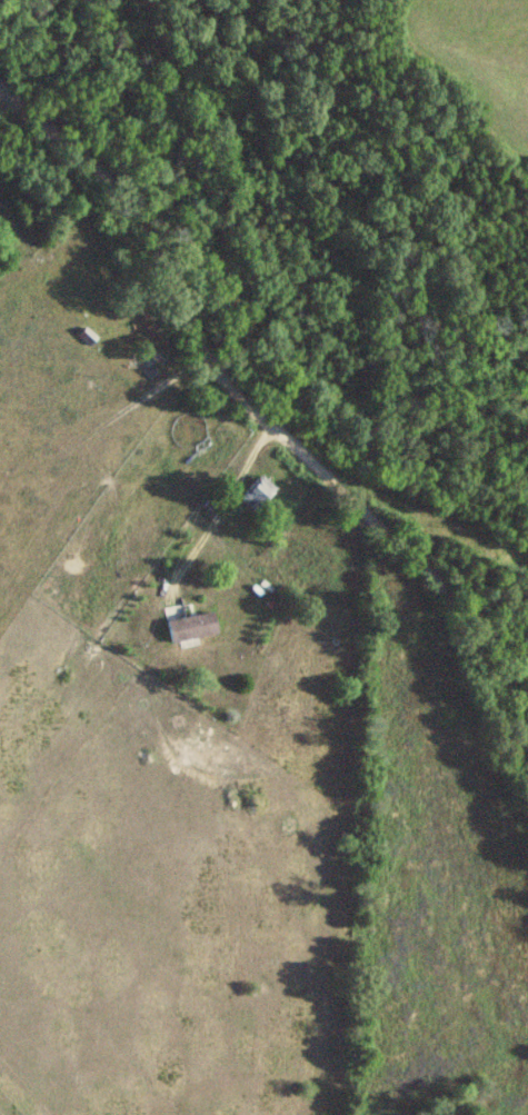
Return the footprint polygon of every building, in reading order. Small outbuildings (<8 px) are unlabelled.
[(257,515),(269,499),(250,485),(238,501),(257,515)] [(219,635),(215,613),(168,622),(173,644),(219,635)]
